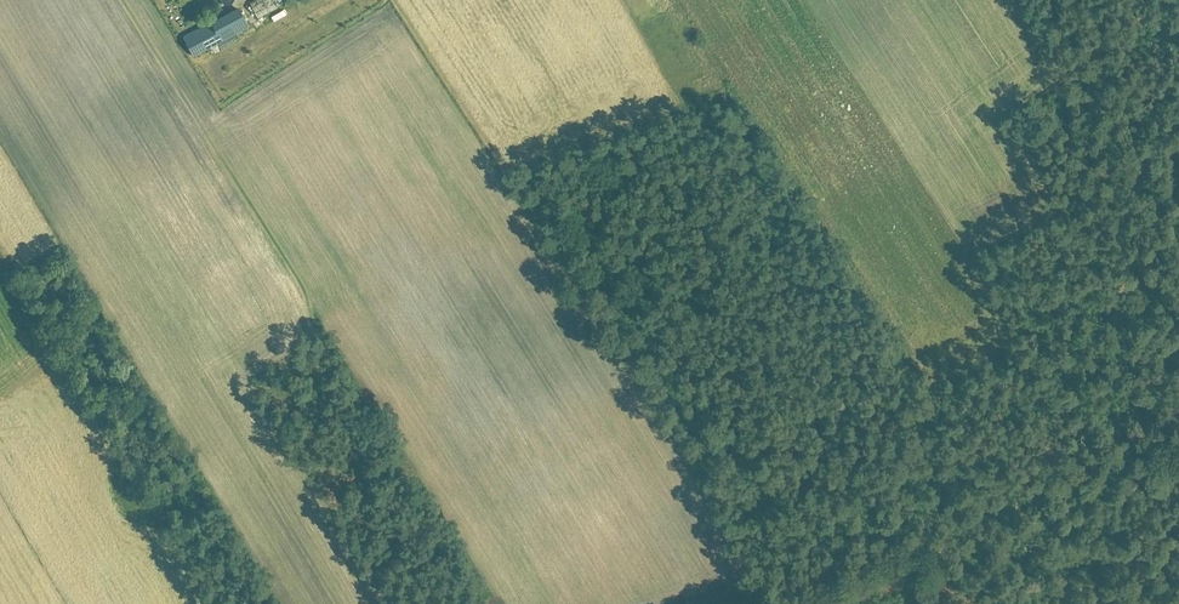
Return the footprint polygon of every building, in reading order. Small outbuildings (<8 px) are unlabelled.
[(258,18),(278,8),(274,0),(256,0),(250,3),(258,18)] [(183,36),(194,56),(249,27),(238,7),(183,36)]
